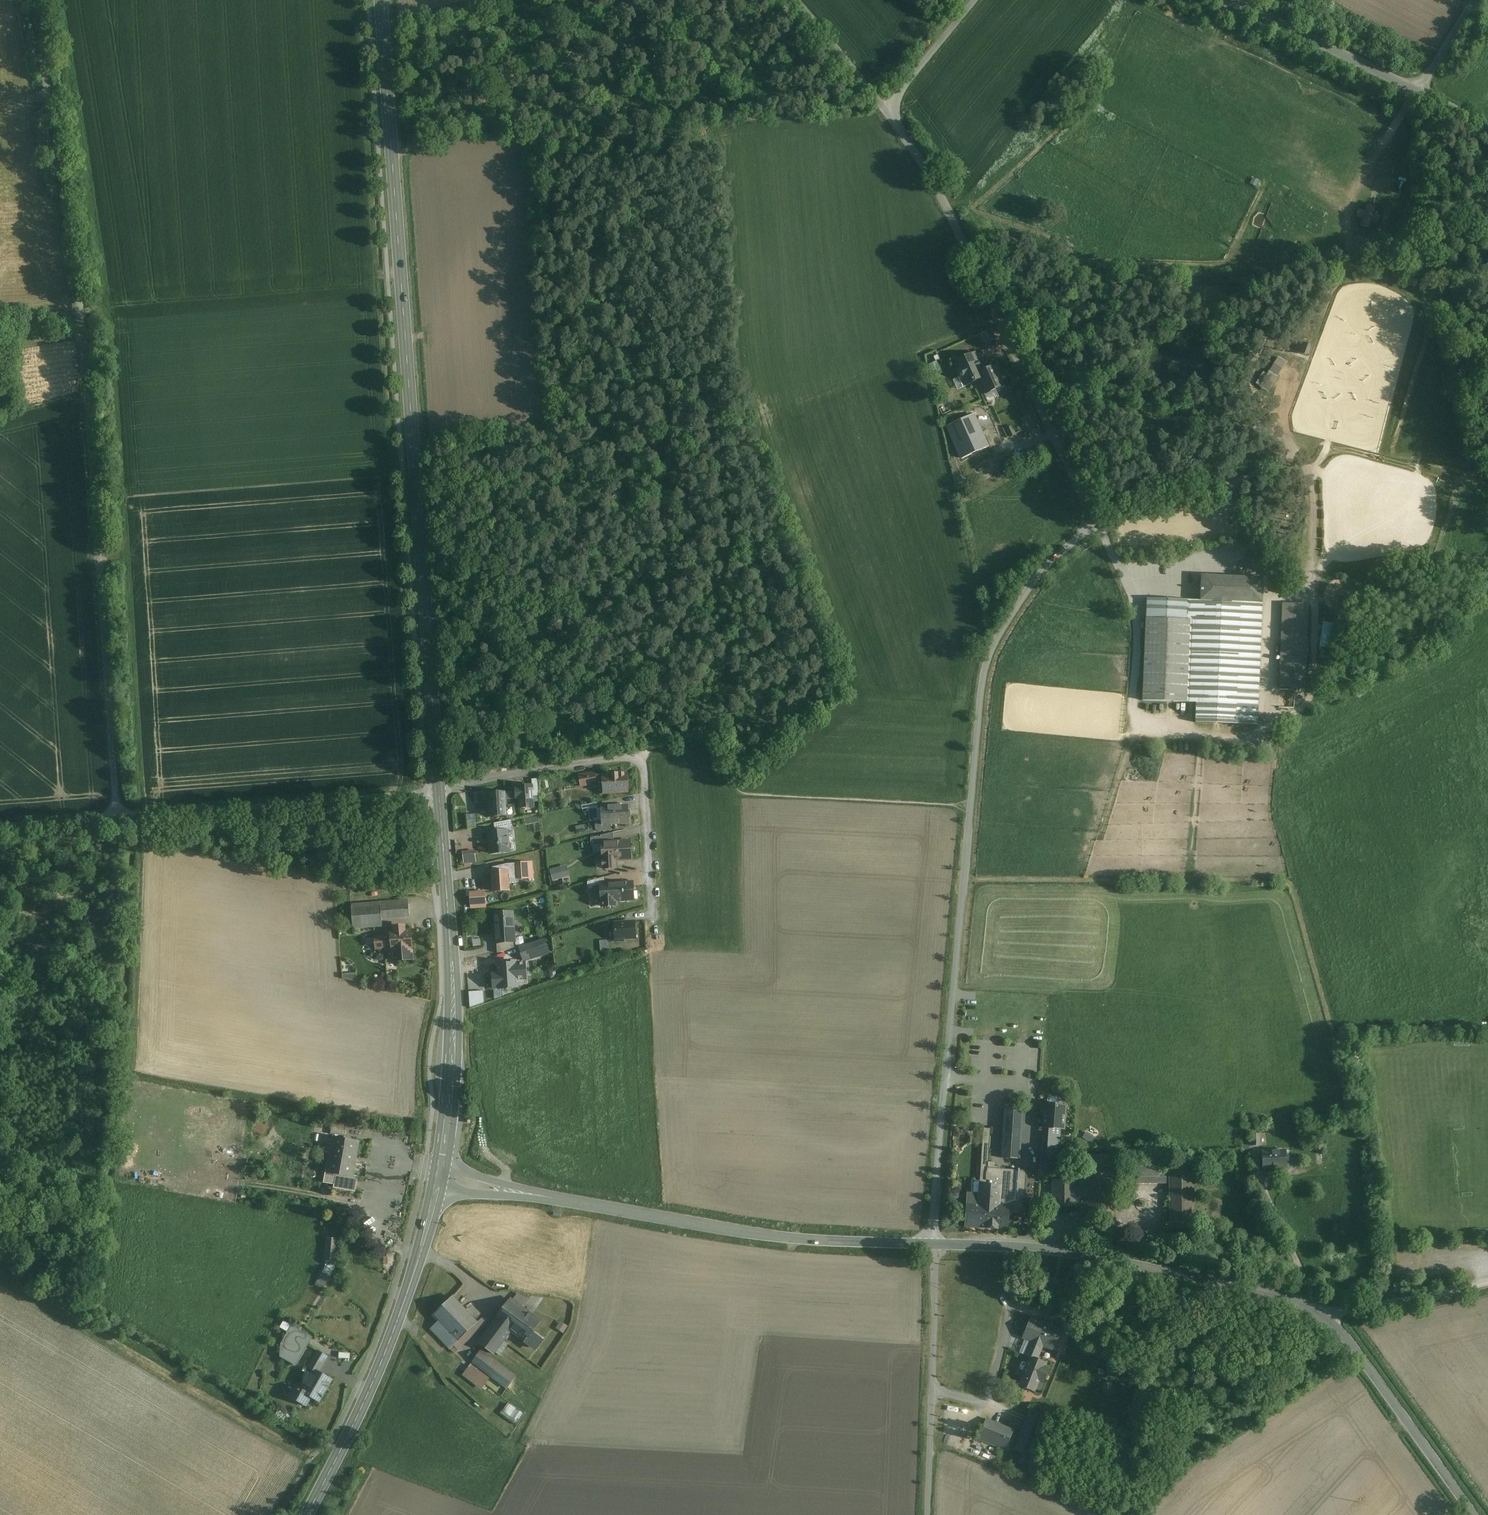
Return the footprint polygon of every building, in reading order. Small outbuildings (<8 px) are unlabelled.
[(1359,217),(1365,219),(1363,225),(1370,228),(1372,221),(1378,223),(1380,217),(1374,214),(1376,208),(1369,206),(1367,212),(1361,211),(1359,217)] [(1304,345),(1292,341),(1289,350),(1301,354),(1304,345)] [(981,368),(974,354),(954,363),(958,370),(957,374),(959,378),(962,379),(964,384),(972,381),(973,383),(980,379),(987,393),(1003,386),(999,376),(1002,375),(997,365),(981,373),(980,370),(981,368)] [(1278,358),(1260,387),(1268,391),(1286,362),(1278,358)] [(936,362),(929,366),(933,372),(939,369),(936,362)] [(979,413),(948,427),(962,459),(1004,440),(994,418),(983,422),(979,413)] [(1201,576),(1200,601),(1262,603),(1263,578),(1201,576)] [(1196,703),(1200,601),(1147,598),(1142,701),(1196,703)] [(1262,603),(1200,601),(1196,703),(1196,723),(1257,726),(1262,603)] [(1307,605),(1282,604),(1279,688),(1304,689),(1307,605)] [(1323,623),(1322,647),(1335,647),(1335,623),(1323,623)] [(594,773),(580,776),(582,786),(595,784),(595,786),(597,785),(595,777),(594,773)] [(626,774),(595,777),(597,785),(607,785),(608,793),(627,792),(626,774)] [(516,788),(516,792),(516,799),(519,799),(520,808),(534,807),(533,796),(532,786),(518,786),(518,788),(516,788)] [(516,792),(488,794),(489,807),(487,807),(488,817),(515,815),(514,805),(506,806),(506,800),(516,799),(516,792)] [(597,803),(588,805),(589,812),(599,810),(597,803)] [(628,806),(601,807),(602,821),(596,821),(596,831),(611,830),(611,824),(629,823),(628,806)] [(469,815),(469,826),(477,825),(476,814),(469,815)] [(512,820),(494,824),(494,830),(499,830),(499,832),(507,831),(513,831),(512,820)] [(499,832),(489,833),(491,854),(509,852),(507,831),(499,832)] [(613,833),(591,838),(591,846),(602,845),(602,843),(613,842),(613,833)] [(613,842),(602,843),(602,845),(603,869),(616,869),(615,860),(631,859),(630,841),(613,842)] [(475,850),(463,851),(464,862),(476,861),(475,850)] [(531,863),(517,863),(518,879),(532,878),(531,863)] [(551,869),(554,880),(572,876),(568,864),(551,869)] [(508,871),(492,872),(493,891),(509,890),(508,871)] [(606,889),(605,877),(587,882),(588,890),(601,889),(606,889)] [(606,889),(601,889),(602,907),(616,906),(615,901),(633,900),(632,883),(608,885),(608,888),(606,889)] [(472,908),(488,907),(487,890),(471,891),(472,908)] [(381,905),(352,907),(353,929),(383,926),(382,919),(410,916),(409,904),(381,906),(381,905)] [(513,913),(495,914),(496,935),(514,934),(513,913)] [(608,919),(596,923),(598,928),(610,924),(608,919)] [(635,922),(615,923),(616,941),(624,941),(624,939),(636,938),(635,922)] [(386,936),(375,937),(376,949),(392,948),(393,961),(414,959),(411,930),(405,931),(405,926),(394,927),(395,932),(385,932),(386,936)] [(496,935),(498,953),(515,948),(514,934),(496,935)] [(545,939),(519,947),(524,961),(549,953),(545,939)] [(607,940),(600,941),(601,953),(608,952),(607,940)] [(525,964),(498,965),(500,988),(517,987),(517,986),(526,985),(525,964)] [(1045,1104),(1043,1128),(1060,1129),(1064,1129),(1066,1106),(1045,1104)] [(1023,1109),(1005,1108),(1001,1158),(1019,1160),(1023,1109)] [(1008,1210),(1011,1210),(1012,1211),(1013,1212),(1014,1213),(1017,1213),(1018,1212),(1021,1209),(1020,1206),(1019,1205),(1020,1198),(1017,1198),(1019,1170),(988,1168),(991,1129),(984,1128),(979,1194),(967,1193),(965,1226),(1007,1229),(1008,1210)] [(1060,1129),(1043,1128),(1040,1172),(1057,1173),(1060,1129)] [(358,1143),(335,1139),(329,1171),(329,1172),(352,1176),(353,1175),(358,1143)] [(1285,1151),(1262,1151),(1263,1168),(1286,1168),(1285,1151)] [(1112,1156),(1089,1156),(1089,1177),(1073,1177),(1073,1181),(1055,1180),(1055,1207),(1074,1207),(1074,1201),(1090,1201),(1089,1218),(1112,1218),(1112,1184),(1112,1177),(1112,1156)] [(1141,1167),(1141,1176),(1165,1176),(1165,1158),(1158,1158),(1158,1167),(1141,1167)] [(1194,1164),(1171,1164),(1171,1176),(1171,1183),(1171,1229),(1192,1229),(1192,1184),(1194,1184),(1194,1164)] [(329,1171),(326,1170),(324,1183),(335,1185),(334,1188),(355,1192),(358,1176),(353,1175),(352,1176),(329,1172),(329,1171)] [(1141,1176),(1112,1177),(1112,1184),(1171,1183),(1171,1176),(1165,1176),(1141,1176)] [(337,1239),(327,1239),(326,1259),(336,1259),(337,1239)] [(336,1259),(326,1259),(326,1265),(317,1282),(317,1283),(323,1287),(335,1265),(336,1259)] [(453,1297),(433,1315),(439,1321),(431,1329),(454,1354),(477,1332),(473,1327),(478,1323),(453,1297)] [(511,1330),(526,1311),(511,1300),(478,1342),(494,1354),(504,1341),(511,1330)] [(540,1321),(526,1311),(511,1330),(536,1349),(542,1341),(531,1333),(540,1321)] [(1057,1329),(1031,1319),(1024,1337),(1032,1341),(1026,1355),(1030,1357),(1019,1385),(1035,1392),(1035,1391),(1040,1393),(1050,1367),(1046,1365),(1047,1363),(1035,1358),(1041,1344),(1050,1348),(1057,1329)] [(565,1332),(569,1325),(562,1321),(558,1328),(565,1332)] [(288,1332),(309,1343),(312,1337),(285,1322),(281,1328),(288,1332)] [(309,1343),(288,1332),(281,1344),(281,1357),(296,1365),(309,1343)] [(321,1369),(328,1357),(318,1351),(311,1363),(321,1369)] [(491,1359),(480,1351),(472,1362),(508,1388),(516,1377),(491,1359)] [(295,1386),(290,1396),(306,1405),(311,1396),(314,1398),(319,1401),(325,1391),(324,1391),(331,1379),(319,1372),(321,1369),(311,1363),(309,1367),(313,1370),(301,1390),(295,1386)] [(471,1363),(462,1375),(482,1390),(490,1378),(471,1363)] [(504,1414),(520,1421),(525,1410),(509,1403),(504,1414)] [(1046,1415),(1031,1409),(1014,1449),(1029,1456),(1046,1415)] [(986,1419),(978,1439),(1003,1450),(1005,1446),(1007,1446),(1014,1430),(986,1419)]
